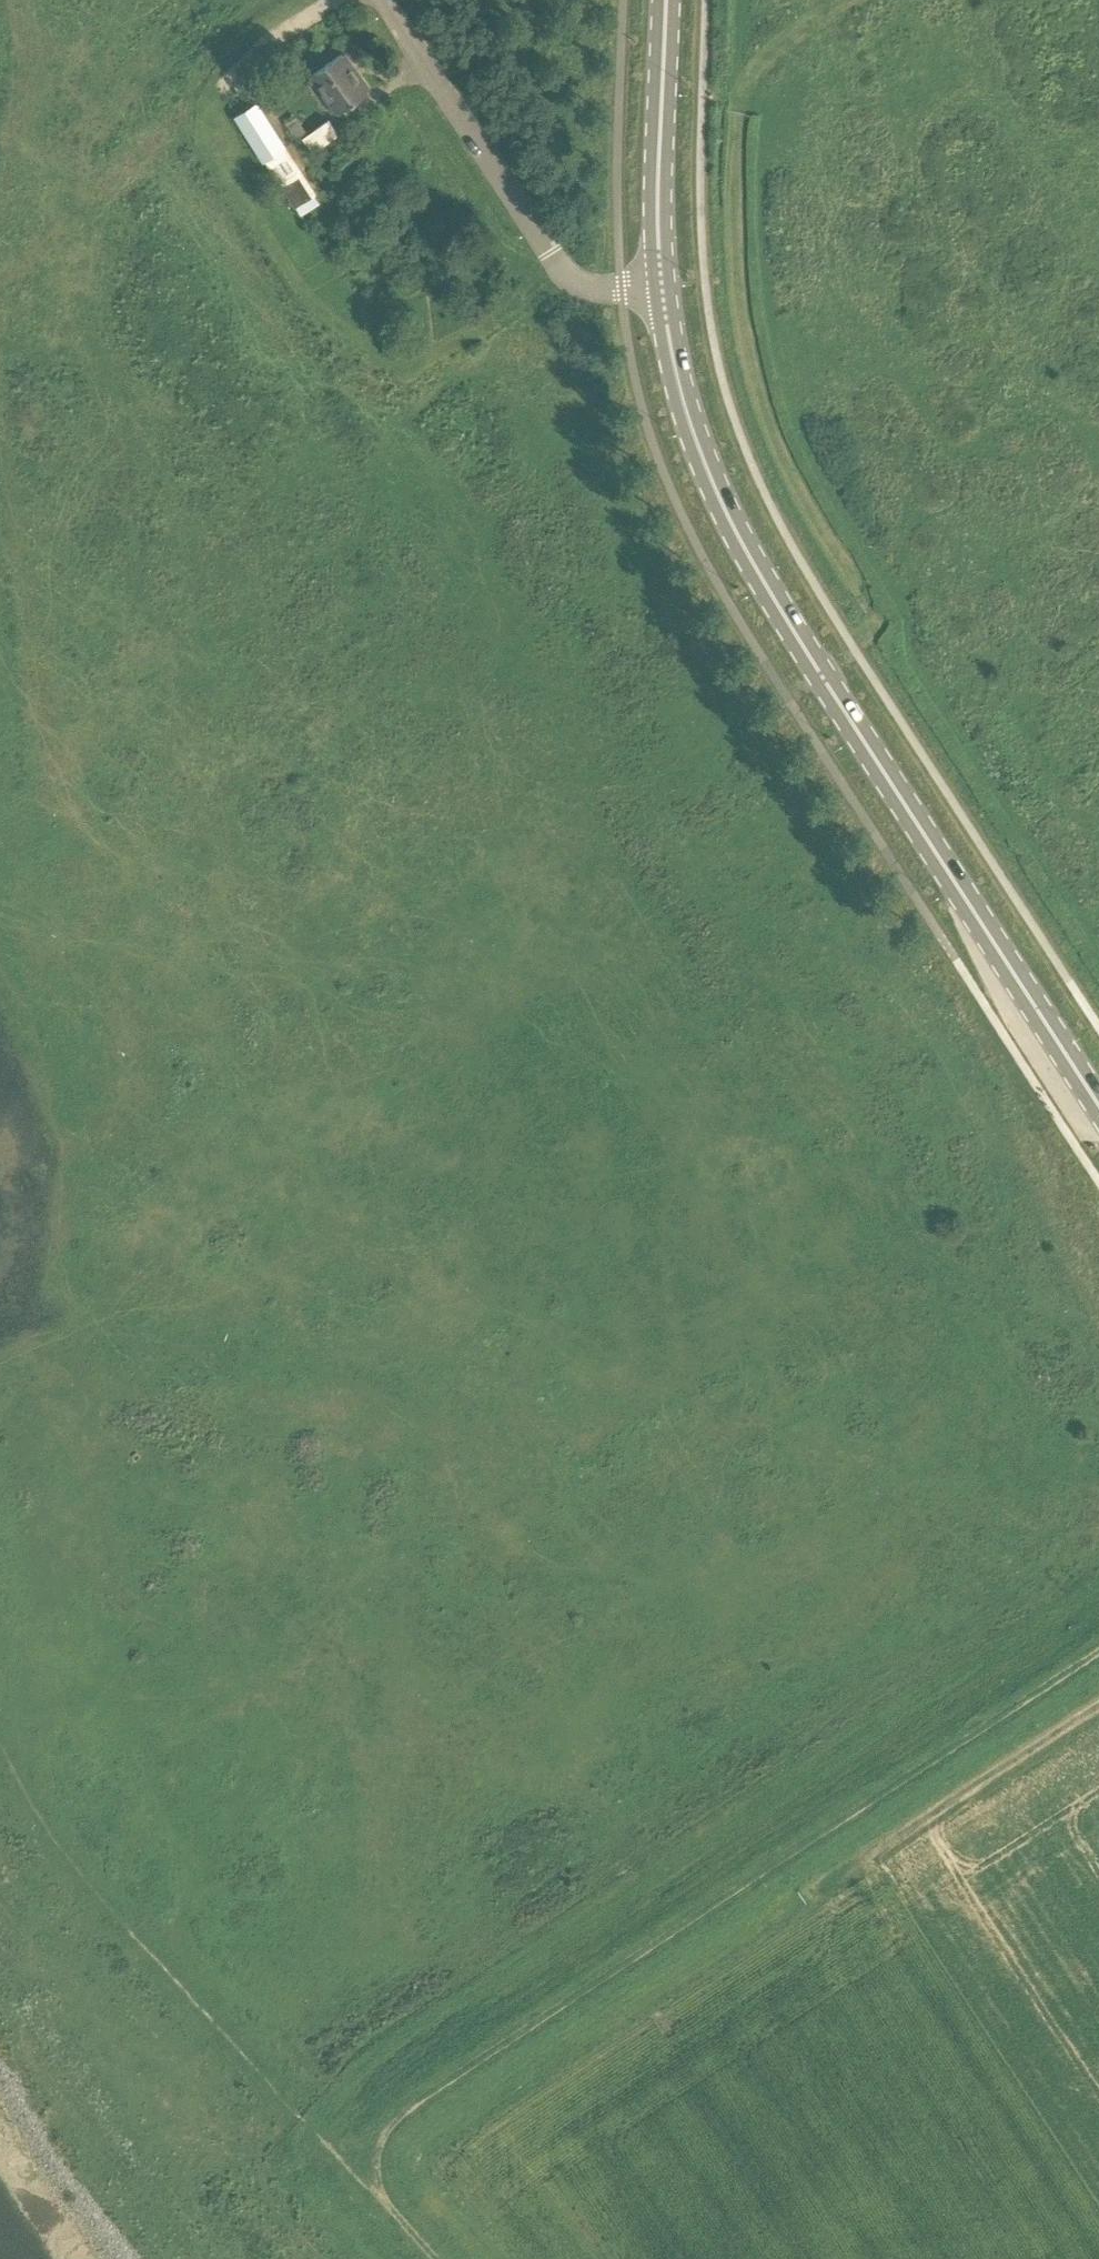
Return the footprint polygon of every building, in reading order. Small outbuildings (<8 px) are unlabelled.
[(314,75),(340,111),(370,90),(343,54),(314,75)] [(284,153),(287,150),(259,105),(238,118),(266,164),(284,153)] [(341,136),(330,121),(304,140),(315,155),(341,136)] [(312,197),(284,153),(266,164),(294,209),(312,197)]
